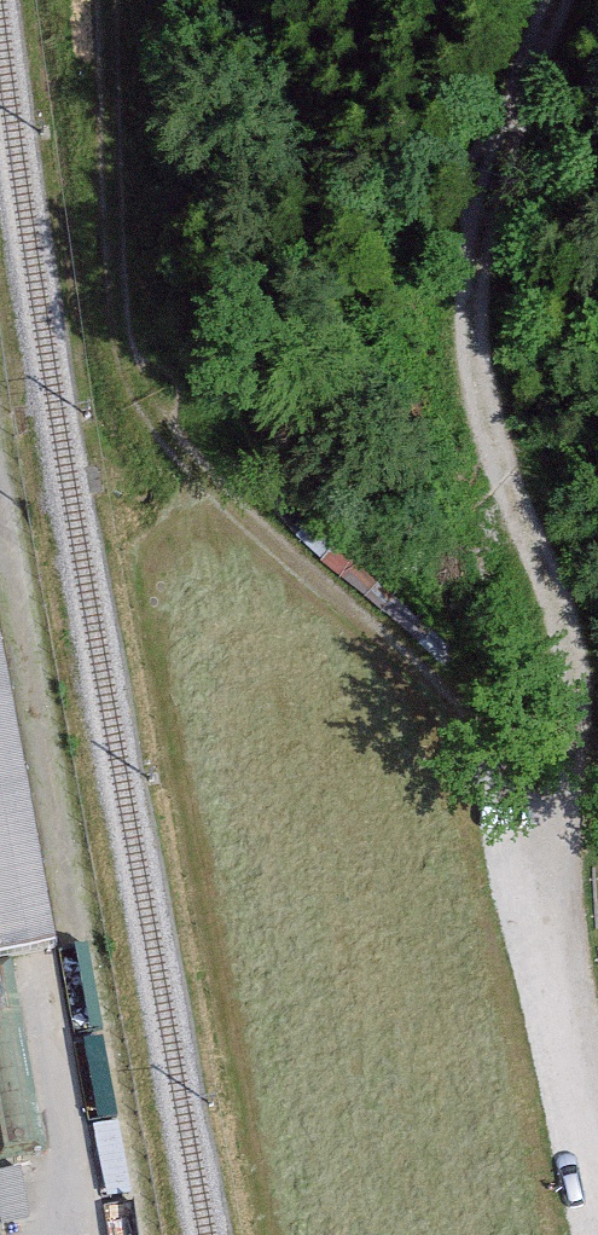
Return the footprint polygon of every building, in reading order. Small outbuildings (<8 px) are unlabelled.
[(57,955),(0,643),(0,966),(57,955)]
